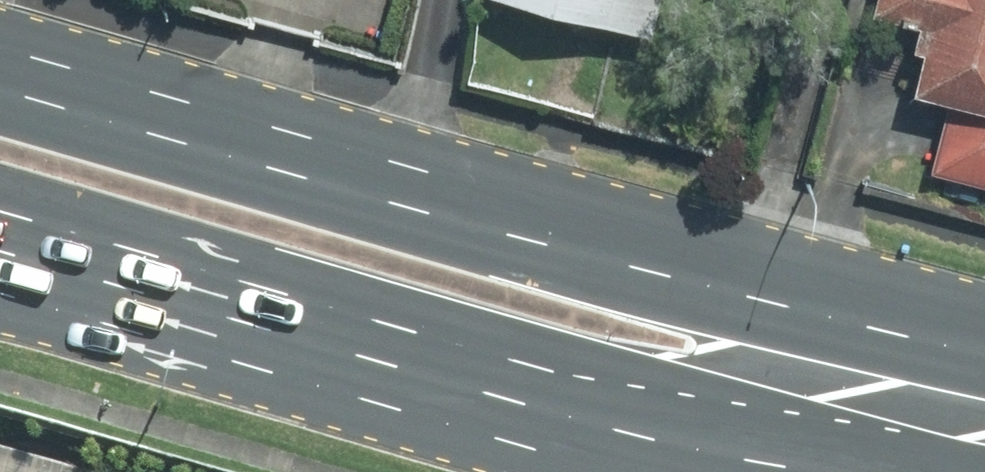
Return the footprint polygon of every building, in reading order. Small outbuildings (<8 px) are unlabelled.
[(655,9),(657,0),(618,0),(655,9)] [(923,23),(907,87),(935,94),(916,168),(984,185),(984,0),(873,0),(871,10),(923,23)]
